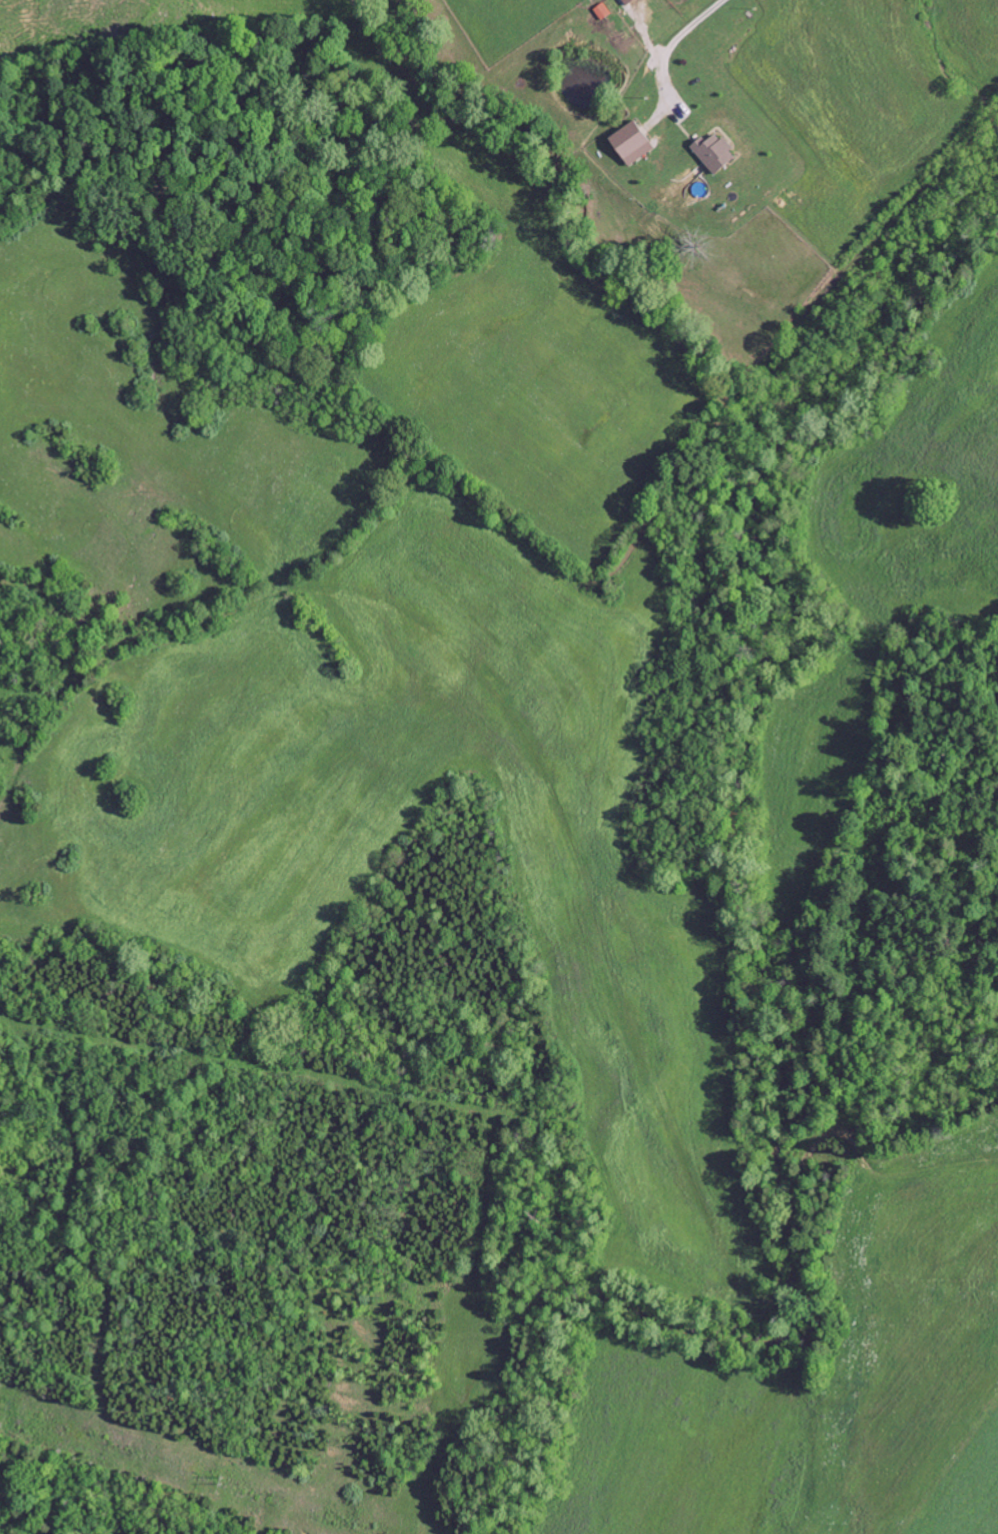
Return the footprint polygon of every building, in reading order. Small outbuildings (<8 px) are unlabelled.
[(655,147),(635,119),(609,137),(630,166),(655,147)] [(714,128),(692,148),(716,174),(738,153),(714,128)]
